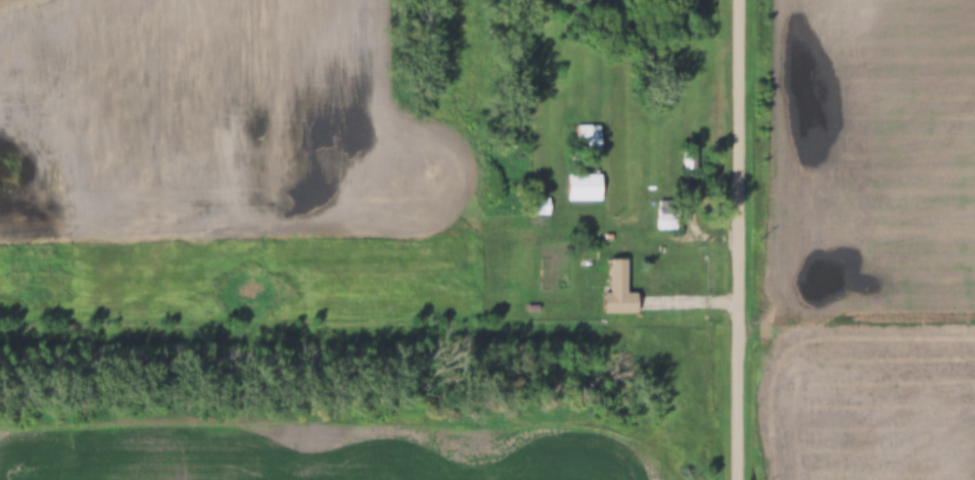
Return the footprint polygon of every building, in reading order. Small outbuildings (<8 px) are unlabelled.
[(568,201),(602,201),(602,176),(568,176),(568,201)] [(678,201),(657,201),(657,232),(678,232),(678,201)] [(639,314),(639,294),(629,294),(629,261),(611,261),(611,294),(605,294),(605,314),(639,314)]
